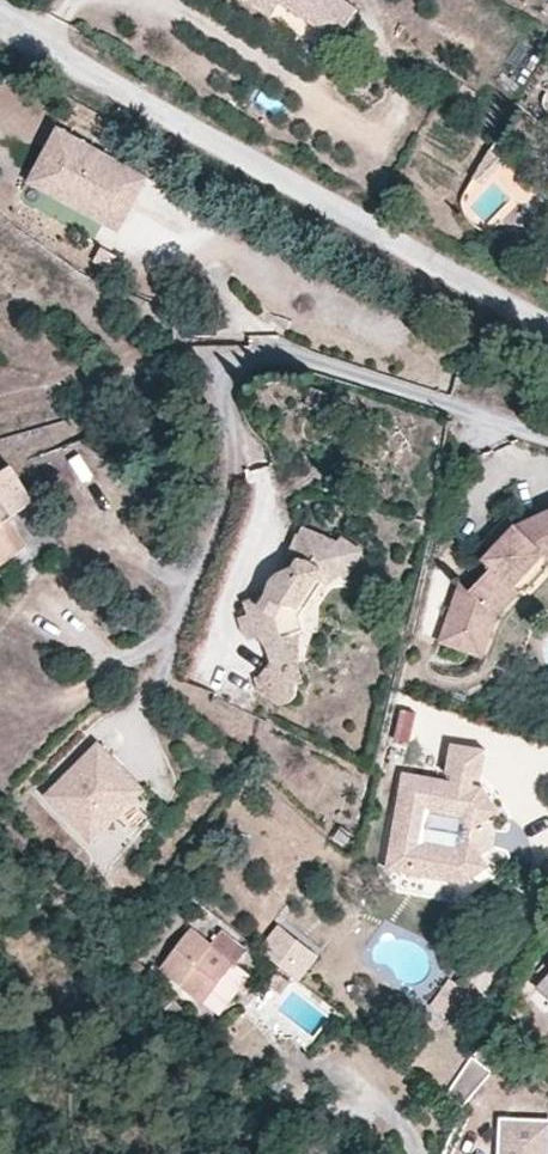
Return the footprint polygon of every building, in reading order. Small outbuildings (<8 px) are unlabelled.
[(267,20),(277,6),(318,33),(323,26),(338,36),(353,14),(332,0),(236,0),(267,20)] [(323,26),(318,33),(333,43),(338,36),(323,26)] [(131,168),(56,128),(26,182),(50,195),(53,189),(105,216),(131,168)] [(53,189),(50,195),(117,232),(147,177),(131,168),(105,216),(53,189)] [(30,547),(39,561),(63,545),(13,466),(0,474),(0,566),(30,547)] [(514,526),(525,536),(547,528),(547,511),(514,526)] [(483,541),(492,549),(514,526),(506,517),(483,541)] [(492,549),(483,558),(492,564),(468,589),(459,579),(437,639),(479,654),(489,625),(518,590),(512,585),(541,553),(546,557),(547,557),(547,528),(525,536),(514,526),(492,549)] [(307,591),(316,596),(321,593),(329,585),(337,579),(344,581),(361,556),(340,540),(335,545),(303,531),(300,538),(297,537),(283,572),(281,573),(278,575),(274,581),(270,586),(267,593),(261,603),(251,599),(245,601),(248,615),(240,617),(245,636),(251,641),(261,639),(268,650),(286,644),(288,637),(303,633),(301,614),(299,603),(307,591)] [(512,585),(518,590),(528,587),(545,568),(546,557),(541,553),(512,585)] [(301,614),(316,596),(307,591),(299,603),(301,614)] [(261,603),(267,593),(251,599),(261,603)] [(300,651),(303,633),(288,637),(286,644),(268,650),(271,662),(273,668),(285,666),(297,671),(300,651)] [(273,668),(271,662),(255,680),(257,686),(258,693),(283,707),(288,703),(292,701),(295,696),(294,688),(302,685),(297,671),(285,666),(273,668)] [(392,739),(409,743),(419,710),(402,705),(392,739)] [(448,780),(402,772),(388,848),(408,851),(405,872),(464,882),(487,865),(481,855),(486,852),(480,843),(482,828),(490,822),(487,817),(497,809),(480,785),(470,784),(472,777),(479,779),(484,748),(448,742),(443,773),(449,774),(448,780)] [(92,840),(144,791),(122,767),(117,772),(110,764),(115,759),(101,744),(49,793),(92,840)] [(117,772),(122,767),(115,759),(110,764),(117,772)] [(136,802),(119,817),(132,832),(149,816),(136,802)] [(494,828),(490,822),(482,828),(480,843),(486,852),(491,848),(494,828)] [(355,832),(344,824),(336,833),(348,843),(355,832)] [(408,851),(388,848),(384,869),(405,872),(408,851)] [(301,979),(320,949),(276,921),(257,951),(301,979)] [(211,945),(191,929),(161,968),(222,1014),(250,976),(239,966),(247,953),(220,933),(211,945)] [(290,983),(276,973),(268,983),(282,994),(290,983)] [(459,1002),(467,991),(447,978),(440,990),(435,997),(427,1005),(445,1019),(459,1002)] [(462,1106),(492,1071),(470,1057),(459,1076),(447,1095),(462,1106)] [(544,1124),(497,1121),(495,1153),(543,1153),(544,1124)]
